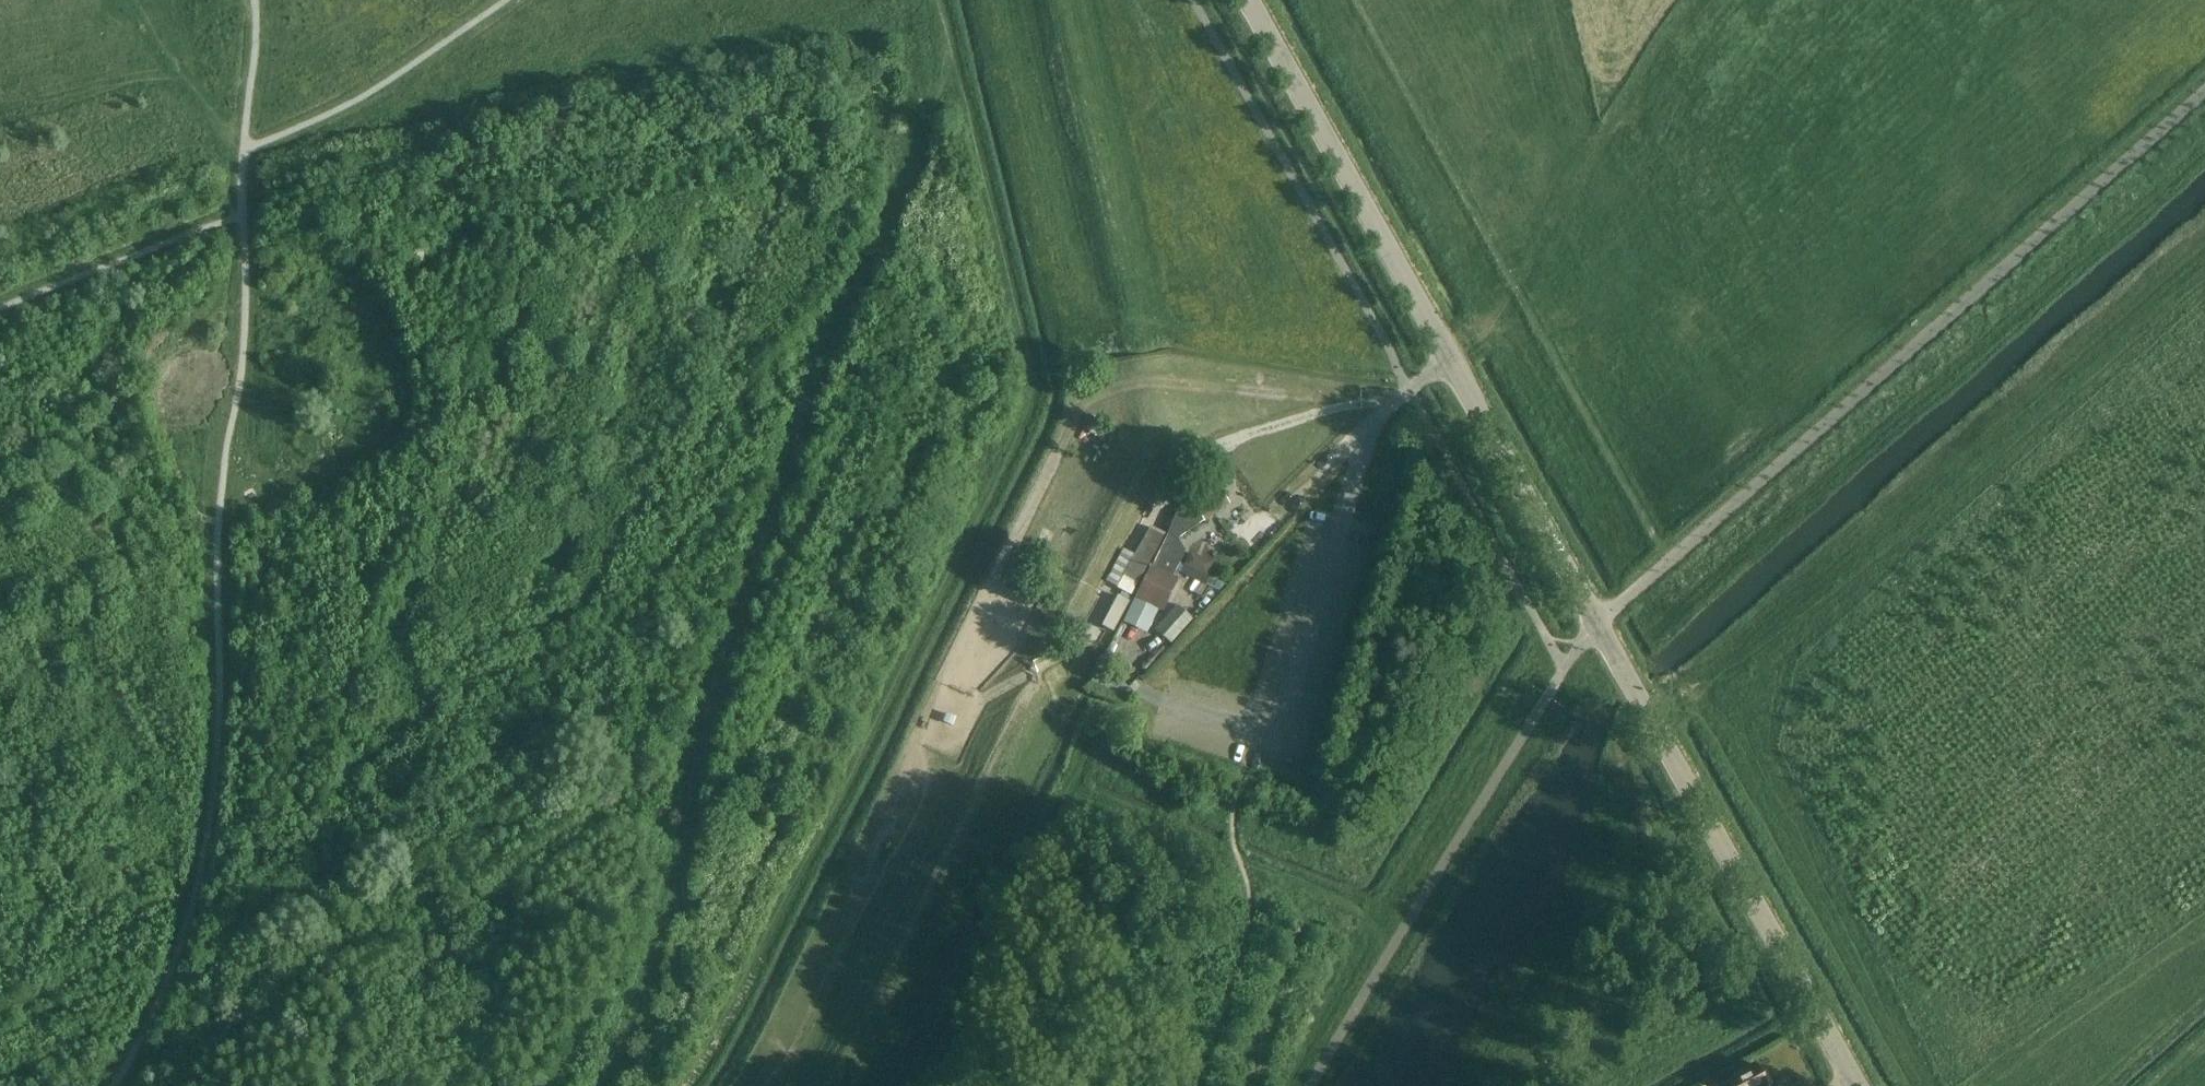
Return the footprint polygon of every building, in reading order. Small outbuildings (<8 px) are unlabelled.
[(1185,552),(1176,539),(1227,504),(1216,488),(1176,515),(1168,536),(1136,599),(1163,612),(1179,579),(1172,576),(1185,552)] [(1150,527),(1134,555),(1123,549),(1106,581),(1117,587),(1116,588),(1131,596),(1137,584),(1138,584),(1165,535),(1150,527)] [(1033,567),(1021,562),(1021,563),(1010,559),(1007,566),(1011,568),(1008,576),(1013,578),(1012,582),(1025,587),(1033,567)] [(1118,596),(1101,627),(1113,633),(1129,602),(1118,596)] [(1177,606),(1156,631),(1171,644),(1192,619),(1177,606)] [(1722,1085),(1765,1085),(1766,1082),(1764,1078),(1760,1076),(1754,1065),(1721,1084),(1722,1085)]
